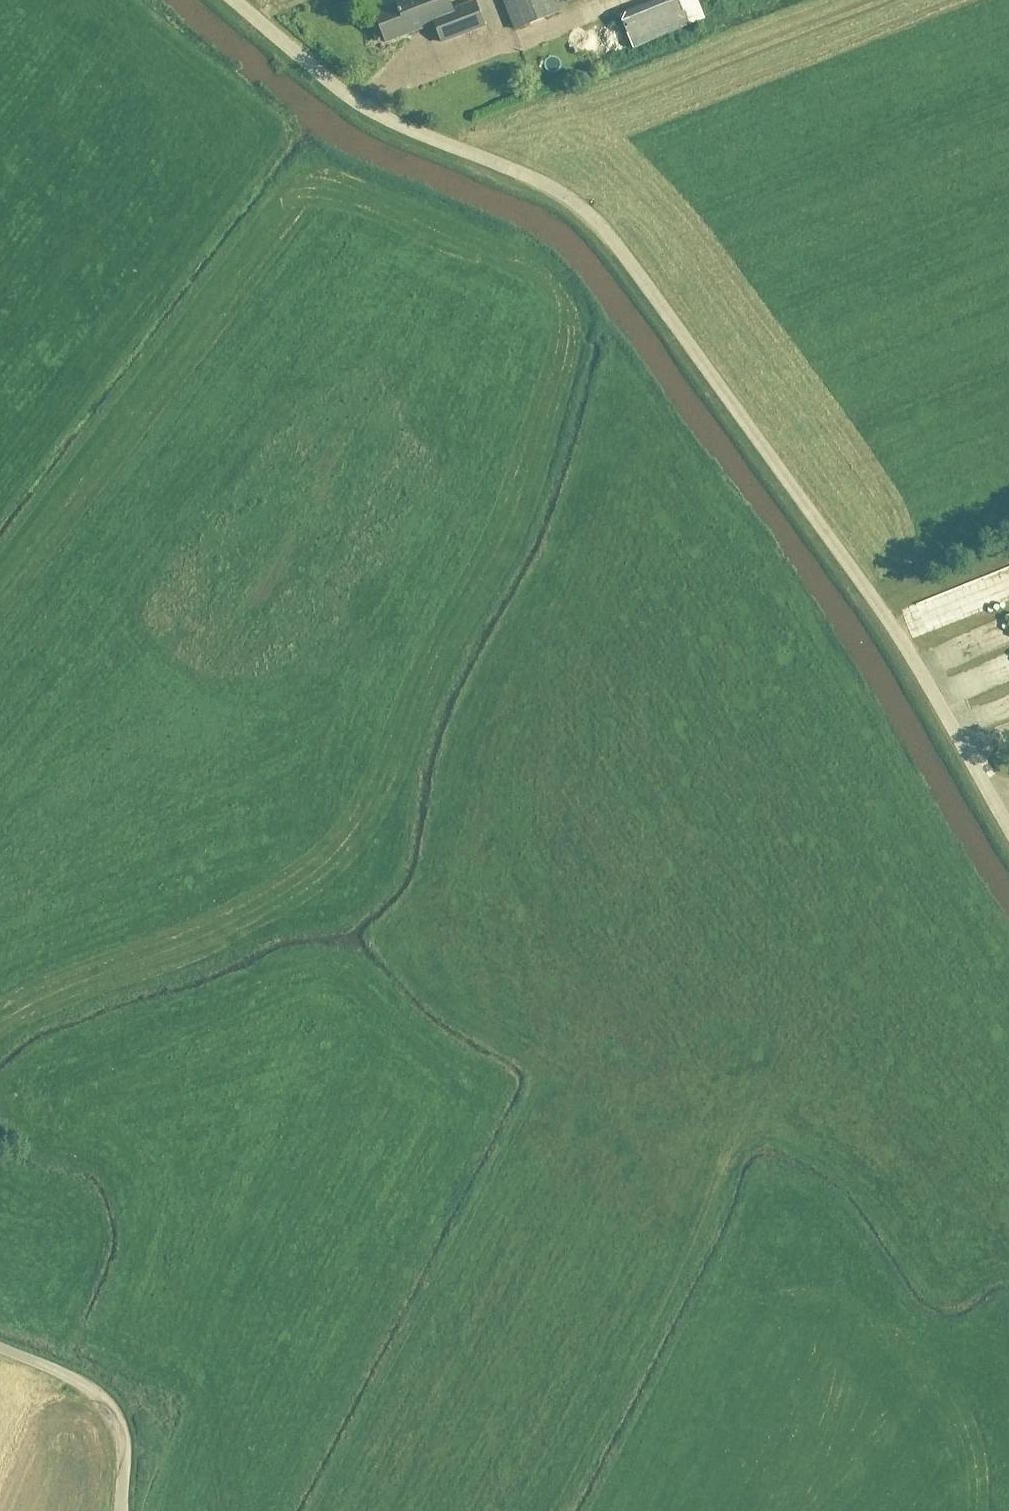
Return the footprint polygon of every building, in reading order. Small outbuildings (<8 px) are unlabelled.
[(450,0),(397,0),(399,5),(376,13),(380,24),(373,26),(379,42),(386,39),(388,43),(436,24),(444,43),(486,27),(477,3),(454,11),(450,0)] [(688,28),(677,0),(661,0),(519,58),(516,50),(501,56),(498,48),(453,67),(473,114),(581,70),(582,72),(688,28)] [(561,12),(556,0),(506,0),(517,28),(561,12)] [(927,630),(1008,604),(1008,600),(1002,579),(920,606),(927,630)] [(1008,680),(1008,659),(997,664),(1004,682),(1008,680)]
